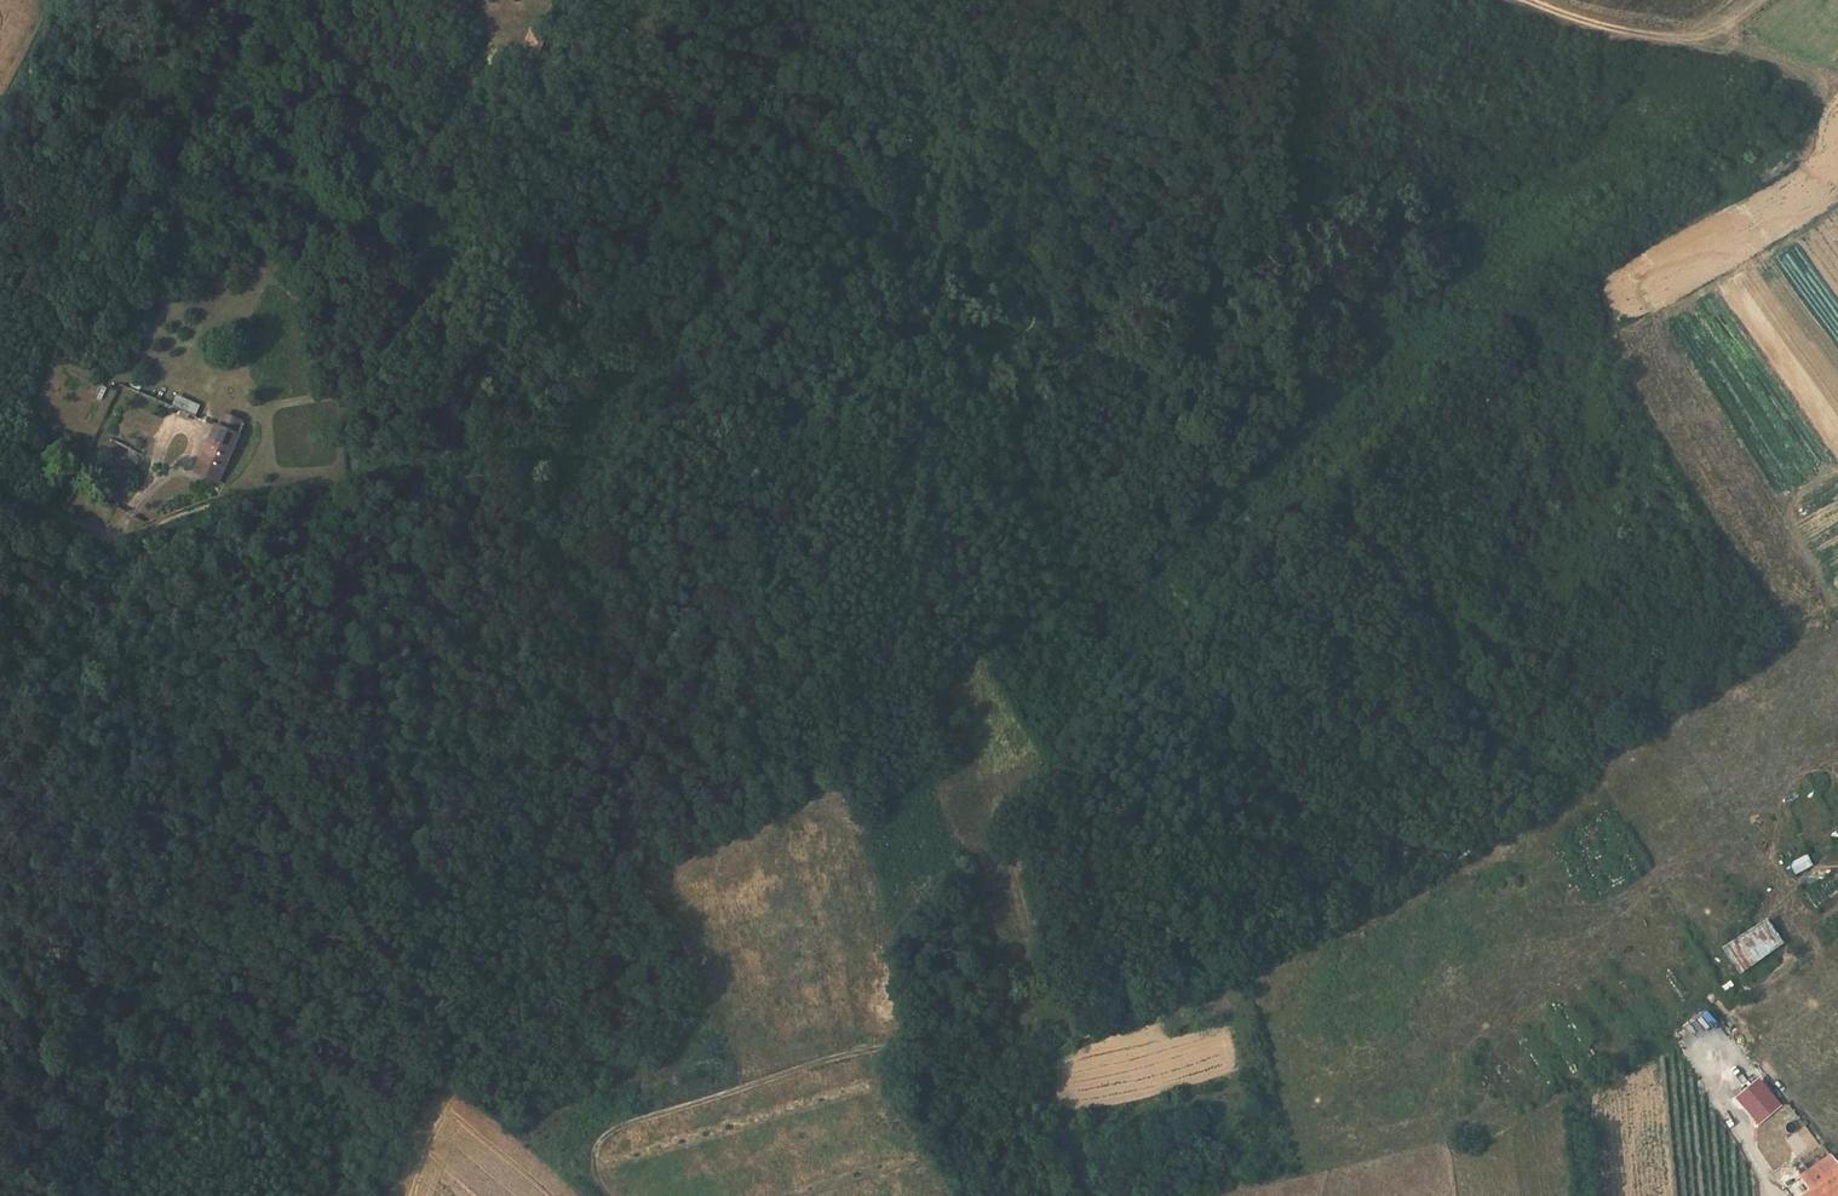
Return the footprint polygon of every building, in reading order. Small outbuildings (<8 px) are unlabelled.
[(173,405),(199,416),(203,405),(177,395),(173,405)] [(224,412),(217,427),(234,435),(241,420),(224,412)] [(238,437),(234,435),(217,427),(215,426),(194,472),(218,482),(238,437)] [(1788,861),(1792,873),(1811,866),(1807,854),(1788,861)] [(1738,973),(1782,943),(1763,916),(1719,947),(1738,973)] [(1756,1125),(1781,1105),(1756,1075),(1731,1096),(1756,1125)] [(1804,1195),(1837,1195),(1837,1163),(1831,1155),(1801,1176),(1812,1191),(1804,1195)]
